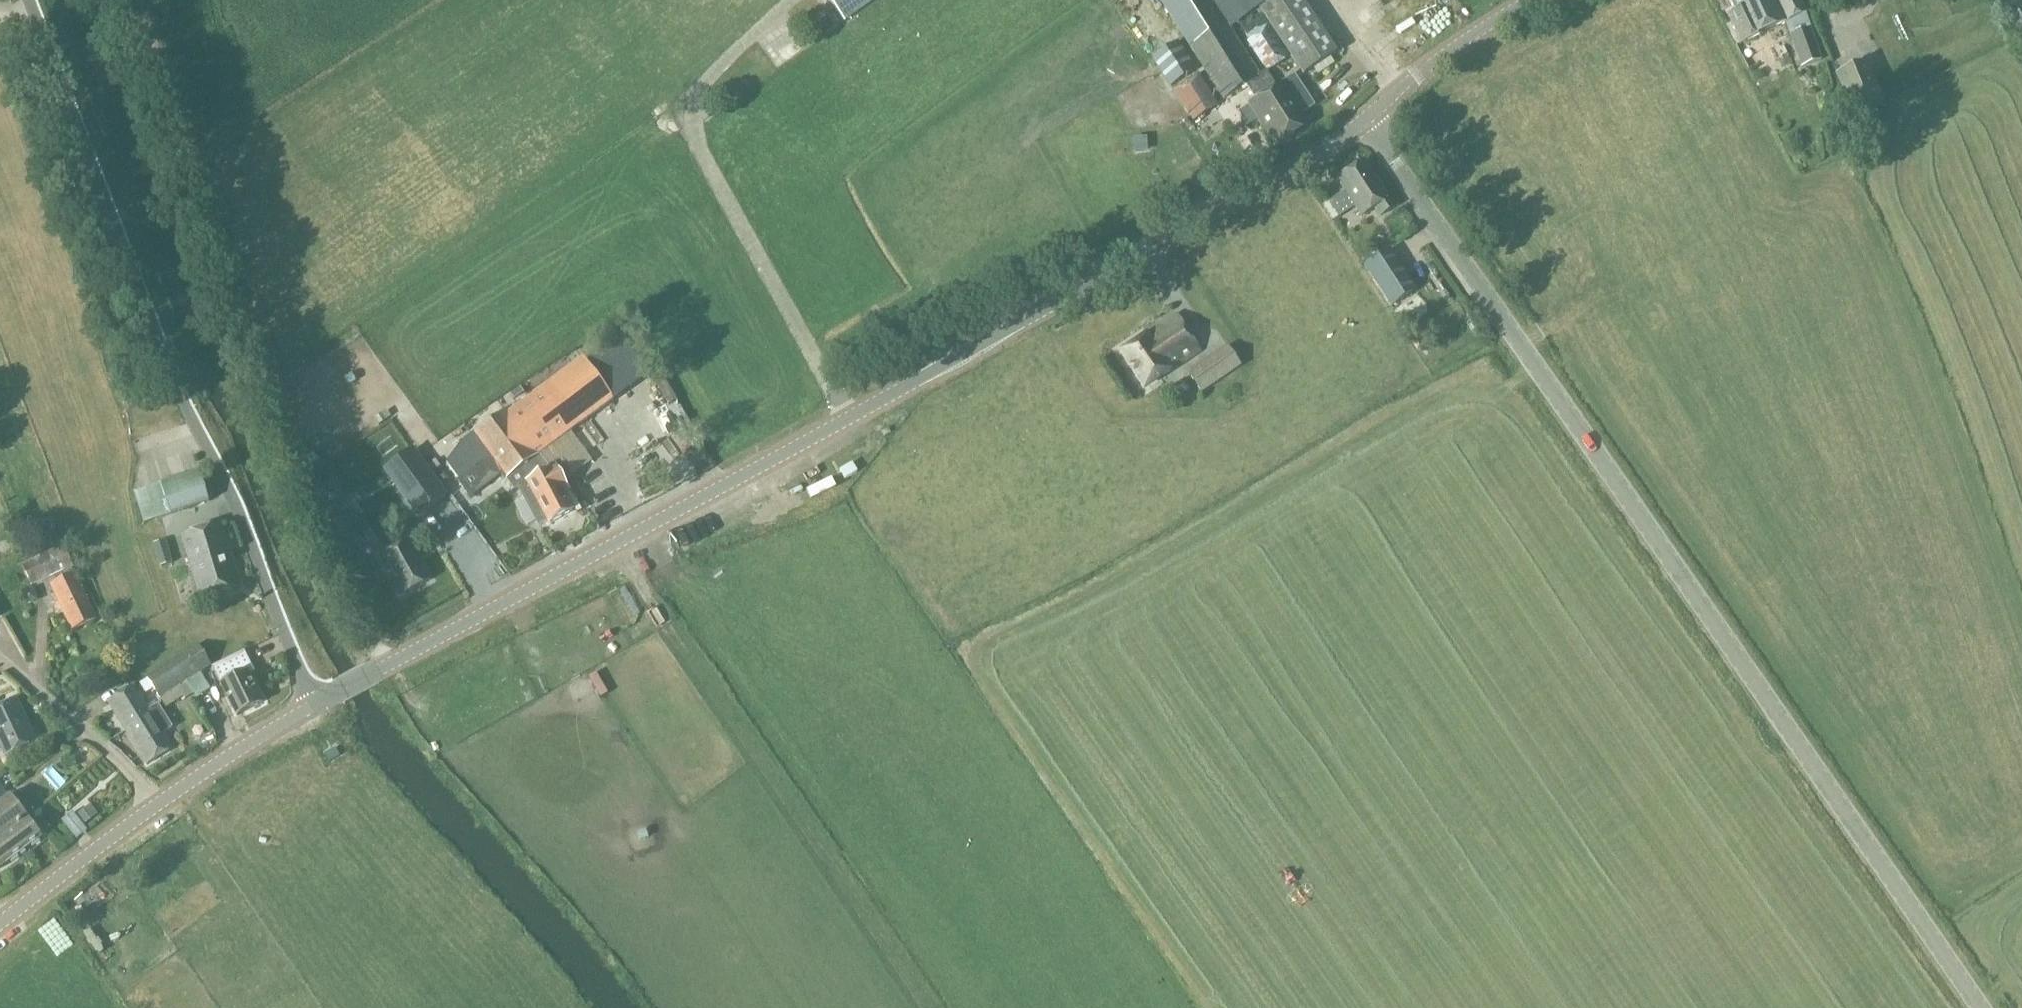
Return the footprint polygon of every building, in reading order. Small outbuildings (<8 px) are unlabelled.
[(845,22),(876,0),(830,0),(845,22)] [(1225,100),(1248,86),(1260,78),(1211,0),(1162,0),(1225,100)] [(1277,0),(1237,0),(1250,19),(1261,11),(1277,0)] [(1270,73),(1293,58),(1305,76),(1338,53),(1302,0),(1277,0),(1261,11),(1268,23),(1247,36),(1248,43),(1267,73),(1269,71),(1270,73)] [(1775,0),(1731,0),(1737,11),(1728,16),(1743,46),(1786,24),(1775,0)] [(1787,24),(1790,35),(1792,35),(1802,68),(1823,60),(1812,28),(1808,14),(1801,0),(1777,0),(1787,24)] [(1155,25),(1136,34),(1144,51),(1163,41),(1155,25)] [(1200,71),(1185,47),(1150,69),(1165,93),(1200,71)] [(1851,114),(1884,102),(1868,62),(1835,74),(1851,114)] [(1248,86),(1259,102),(1252,107),(1277,146),(1307,126),(1301,117),(1314,109),(1295,80),(1282,88),(1282,87),(1279,89),(1269,72),(1260,78),(1248,86)] [(1220,107),(1200,75),(1173,91),(1193,123),(1220,107)] [(1376,209),(1381,217),(1395,209),(1365,163),(1338,180),(1362,217),(1376,209)] [(1390,251),(1365,267),(1391,307),(1416,291),(1390,251)] [(1148,336),(1121,354),(1144,390),(1202,352),(1178,317),(1149,336),(1148,336)] [(1229,347),(1188,373),(1201,393),(1242,367),(1229,347)] [(614,401),(584,360),(509,415),(506,412),(475,434),(516,490),(547,467),(539,457),(614,401)] [(128,418),(168,418),(168,404),(128,403),(128,418)] [(885,438),(892,434),(890,429),(883,433),(885,438)] [(192,461),(190,443),(182,444),(181,434),(169,435),(170,438),(140,441),(142,466),(192,461)] [(446,496),(422,464),(399,481),(423,513),(446,496)] [(558,468),(547,474),(540,477),(541,481),(531,487),(551,525),(573,513),(564,495),(571,492),(558,468)] [(144,524),(171,515),(171,517),(210,505),(200,471),(161,483),(161,484),(135,492),(144,524)] [(55,578),(58,584),(51,588),(72,631),(96,620),(75,576),(75,577),(71,570),(74,569),(51,519),(36,526),(40,535),(33,538),(40,558),(22,566),(30,588),(55,578)] [(351,539),(341,520),(327,527),(337,547),(351,539)] [(199,599),(240,587),(222,525),(181,537),(199,599)] [(173,563),(166,541),(154,545),(160,567),(173,563)] [(401,598),(432,581),(411,543),(380,559),(401,598)] [(34,590),(22,594),(26,605),(38,601),(34,590)] [(211,666),(198,646),(148,678),(160,698),(211,666)] [(213,668),(238,716),(264,703),(250,675),(255,672),(245,652),(213,668)] [(133,688),(108,704),(147,766),(175,749),(142,696),(138,698),(133,688)] [(0,709),(0,746),(5,757),(37,743),(17,701),(0,709)] [(332,747),(339,743),(336,738),(329,742),(332,747)] [(9,799),(0,787),(0,806),(9,799)] [(26,817),(11,797),(0,806),(0,837),(26,817)] [(90,806),(76,816),(83,826),(97,815),(90,806)] [(0,837),(0,870),(41,839),(28,821),(29,820),(26,817),(0,837)]
